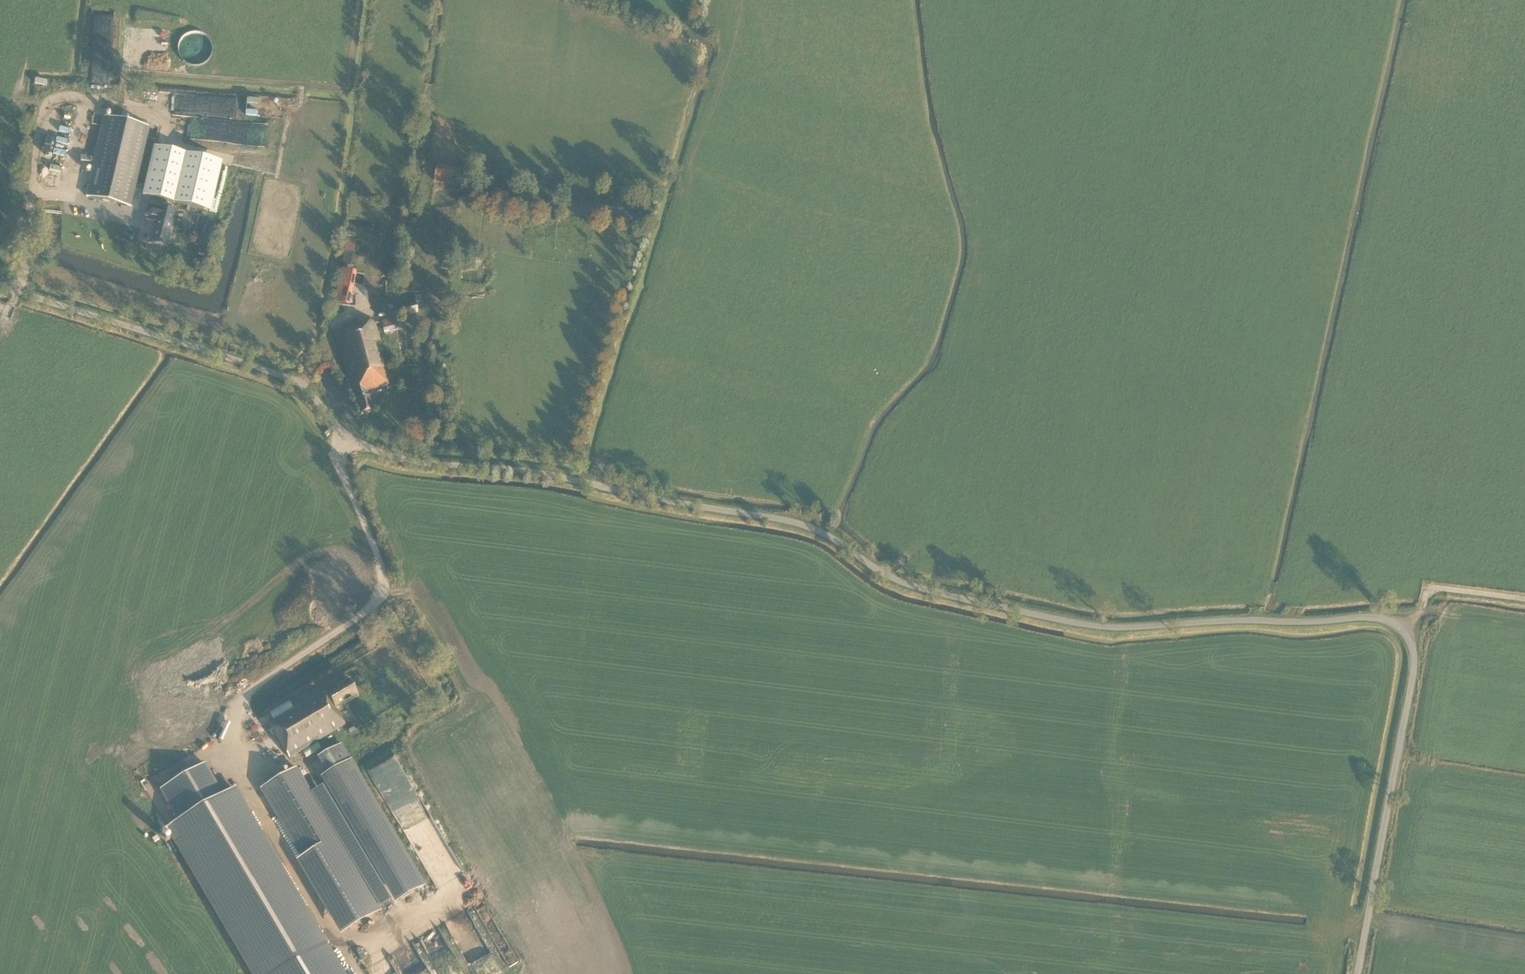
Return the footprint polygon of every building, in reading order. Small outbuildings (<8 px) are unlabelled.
[(202,63),(213,42),(192,32),(181,53),(202,63)] [(84,198),(128,208),(147,128),(103,117),(84,198)] [(216,161),(154,147),(143,196),(204,210),(216,161)] [(461,169),(436,166),(433,182),(458,185),(461,169)] [(358,194),(369,197),(373,183),(362,181),(358,194)] [(157,222),(152,244),(166,247),(175,210),(161,207),(160,209),(148,206),(145,218),(146,218),(145,220),(153,222),(153,221),(157,222)] [(203,247),(201,254),(210,256),(217,227),(209,225),(207,233),(200,232),(197,245),(203,247)] [(423,312),(421,302),(401,306),(403,316),(423,312)] [(385,367),(372,322),(334,333),(348,381),(347,381),(350,390),(353,389),(361,416),(374,411),(368,392),(388,386),(382,368),(385,367)] [(269,726),(289,760),(345,726),(336,710),(358,697),(349,682),(337,689),(336,688),(329,692),(330,694),(327,696),(325,692),(269,726)] [(400,900),(423,886),(340,746),(317,759),(400,900)] [(167,828),(253,973),(342,973),(233,789),(222,796),(204,765),(160,791),(178,822),(167,828)] [(261,791),(300,859),(296,861),(340,936),(382,911),(337,836),(334,838),(299,777),(295,770),(261,791)] [(388,914),(396,908),(394,905),(386,911),(388,914)]
